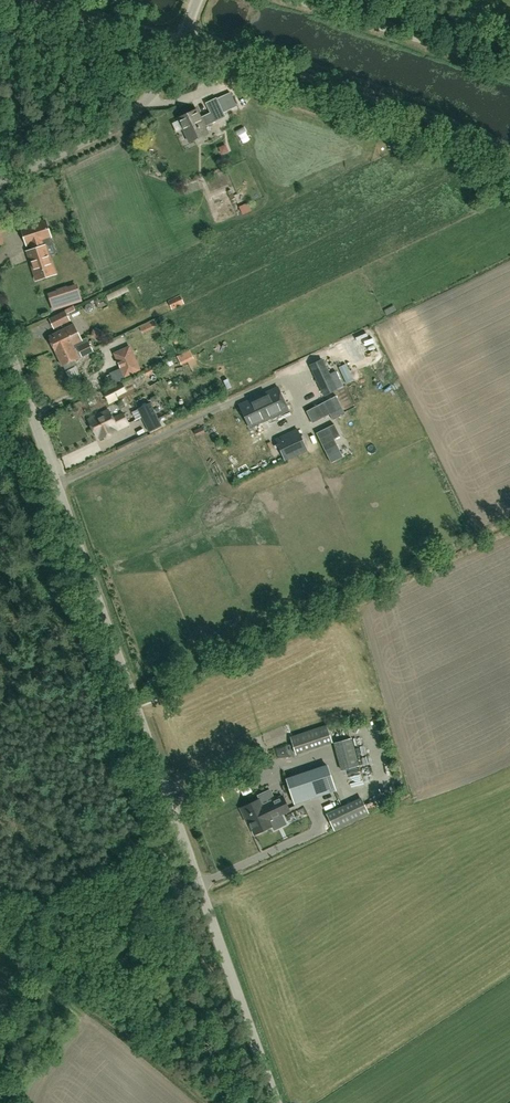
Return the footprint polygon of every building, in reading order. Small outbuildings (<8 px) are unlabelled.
[(213,113),(202,118),(197,107),(177,117),(189,143),(209,133),(206,126),(227,116),(225,112),(233,108),(227,95),(218,99),(218,98),(208,103),(213,113)] [(245,215),(253,213),(252,204),(243,206),(245,215)] [(46,245),(44,246),(42,239),(51,236),(46,220),(22,228),(27,244),(31,243),(34,249),(28,251),(37,279),(55,273),(46,245)] [(4,245),(1,234),(8,231),(5,221),(0,223),(0,246),(4,245)] [(54,309),(81,300),(76,285),(49,294),(54,309)] [(172,309),(184,304),(180,294),(168,300),(172,309)] [(109,296),(96,300),(97,305),(110,301),(109,296)] [(54,327),(70,319),(66,310),(50,317),(54,327)] [(139,327),(143,334),(157,328),(154,320),(139,327)] [(87,337),(82,340),(74,323),(55,332),(56,335),(49,338),(51,342),(50,343),(52,347),(53,347),(56,353),(54,349),(60,346),(61,349),(66,347),(68,350),(88,340),(87,337)] [(93,336),(97,347),(103,345),(100,334),(93,336)] [(56,353),(62,366),(63,365),(65,369),(77,364),(74,360),(93,351),(88,340),(68,350),(66,347),(61,349),(60,346),(54,349),(56,353)] [(113,353),(124,377),(141,370),(130,345),(113,353)] [(181,355),(183,364),(196,360),(194,351),(181,355)] [(324,396),(338,389),(322,358),(309,364),(324,396)] [(346,364),(339,367),(347,384),(354,380),(346,364)] [(146,377),(157,372),(153,365),(143,371),(146,377)] [(250,428),(290,410),(278,385),(238,404),(250,428)] [(312,423),(330,414),(333,420),(345,414),(336,395),(306,411),(312,423)] [(136,407),(148,430),(160,424),(148,401),(136,407)] [(111,417),(107,409),(87,419),(95,435),(101,432),(103,435),(111,432),(110,431),(127,422),(122,412),(111,417)] [(334,424),(316,433),(331,462),(344,456),(335,438),(340,436),(334,424)] [(285,461),(308,450),(298,428),(275,438),(285,461)] [(342,770),(358,766),(352,738),(335,742),(342,770)] [(290,777),(295,801),(337,793),(334,779),(333,779),(331,769),(290,777)] [(346,795),(363,792),(360,771),(343,774),(346,795)] [(268,814),(279,810),(273,799),(263,804),(260,797),(239,807),(246,822),(248,822),(254,835),(274,826),(268,814)] [(331,812),(337,827),(371,813),(365,798),(331,812)]
